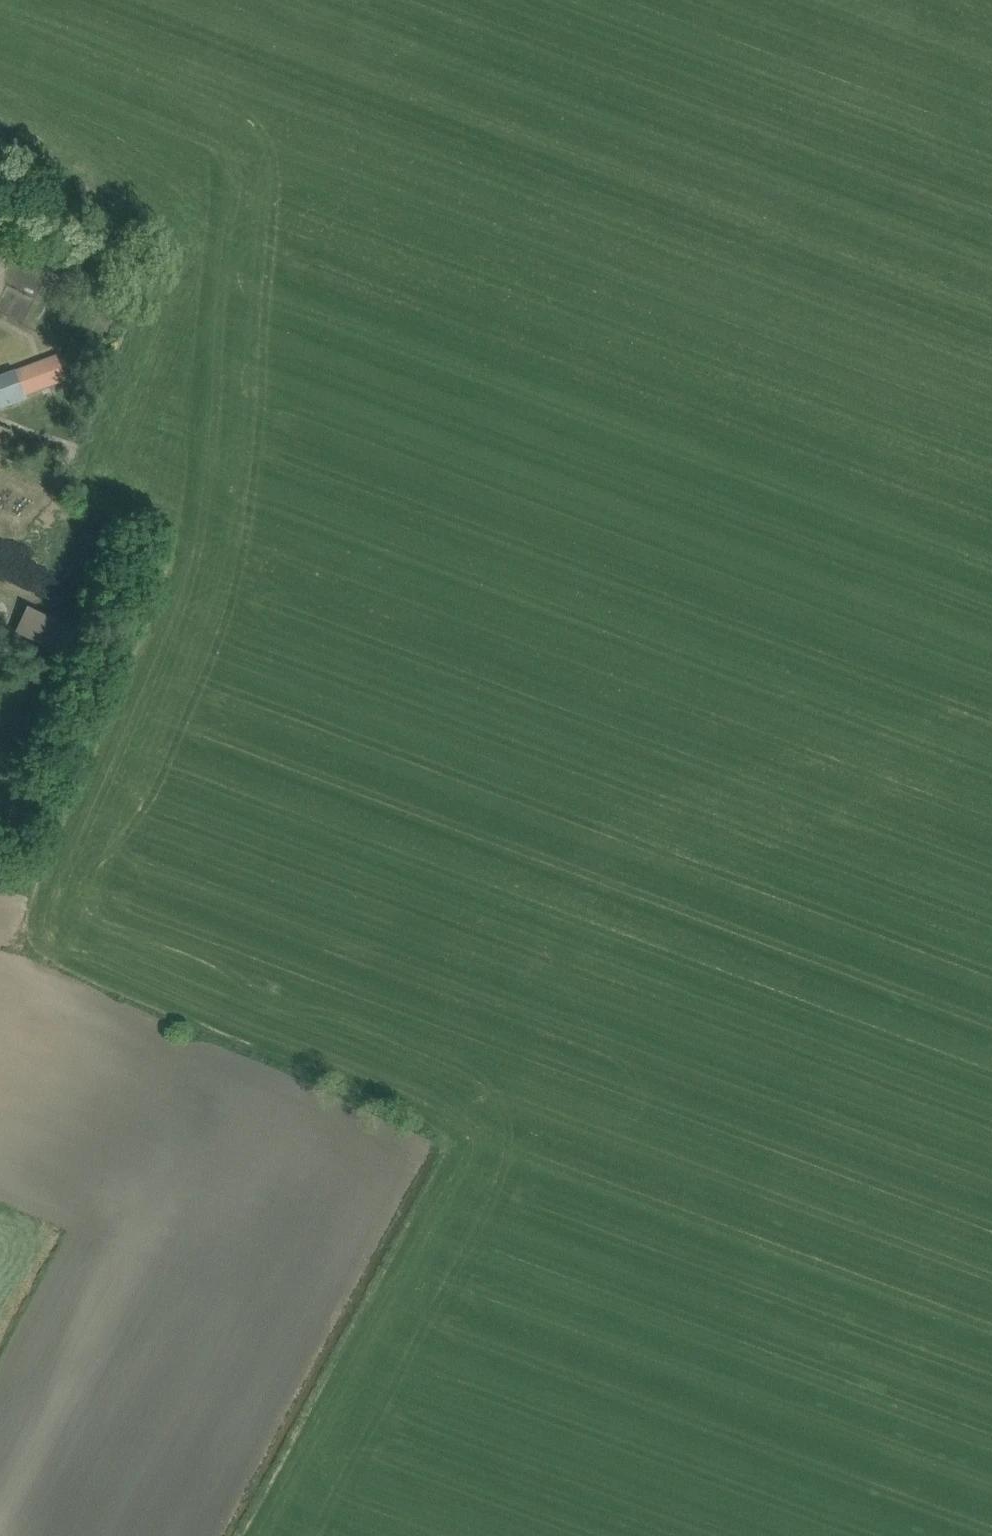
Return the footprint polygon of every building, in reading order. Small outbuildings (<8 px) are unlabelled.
[(58,353),(0,374),(0,406),(27,396),(26,394),(68,379),(58,353)] [(10,644),(49,659),(62,622),(24,608),(10,644)]
